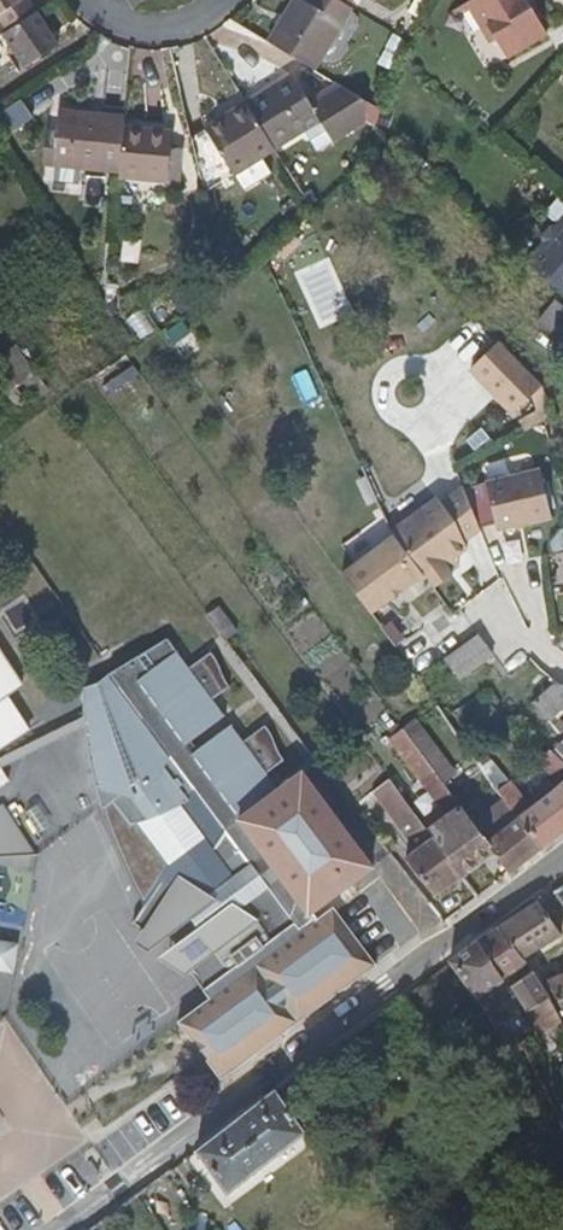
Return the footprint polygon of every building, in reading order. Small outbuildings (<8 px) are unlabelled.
[(37,14),(28,0),(0,0),(0,22),(8,33),(37,14)] [(266,43),(315,72),(352,9),(337,0),(291,0),(266,43)] [(466,2),(482,27),(489,23),(498,38),(495,39),(506,57),(544,33),(537,19),(542,15),(533,0),(469,0),(466,2)] [(58,46),(37,14),(8,33),(4,35),(25,67),(58,46)] [(489,23),(482,27),(490,42),(495,39),(498,38),(489,23)] [(553,81),(562,88),(562,70),(553,81)] [(292,73),(245,102),(275,150),(321,123),(331,141),(365,120),(364,102),(335,84),(308,100),(305,95),(292,73)] [(329,80),(305,95),(308,100),(335,84),(329,80)] [(5,142),(35,124),(19,97),(0,108),(0,133),(5,142)] [(275,150),(245,102),(203,127),(233,175),(275,150)] [(121,172),(126,125),(127,116),(58,110),(54,165),(121,172)] [(121,172),(120,178),(167,182),(172,130),(126,125),(121,172)] [(556,227),(550,227),(542,236),(541,243),(526,262),(562,294),(562,219),(556,227)] [(547,331),(562,346),(562,313),(547,331)] [(543,385),(501,341),(473,368),(514,411),(543,385)] [(16,346),(0,357),(0,384),(7,393),(36,372),(16,346)] [(475,381),(453,391),(464,417),(487,407),(475,381)] [(33,393),(27,386),(10,398),(16,406),(33,393)] [(515,461),(484,468),(487,482),(518,476),(515,461)] [(550,518),(539,471),(485,483),(495,531),(550,518)] [(477,532),(458,490),(441,503),(454,522),(458,532),(463,542),(477,532)] [(389,532),(393,537),(422,575),(432,589),(450,575),(444,566),(466,550),(463,542),(458,532),(454,522),(441,503),(436,497),(389,532)] [(393,537),(340,574),(368,612),(422,575),(393,537)] [(217,607),(207,614),(224,638),(235,631),(217,607)] [(457,676),(493,653),(476,628),(440,651),(457,676)] [(414,636),(403,651),(420,663),(431,649),(414,636)] [(222,882),(217,886),(187,913),(197,928),(171,947),(200,988),(222,973),(230,984),(177,1023),(220,1080),(314,1010),(375,964),(331,907),(313,920),(308,911),(369,867),(302,776),(280,792),(267,773),(280,762),(274,754),(273,747),(273,739),(269,729),(264,725),(242,741),(231,727),(196,752),(189,757),(182,748),(190,743),(223,717),(211,699),(227,689),(217,675),(216,663),(210,652),(188,666),(166,639),(110,677),(99,684),(92,686),(83,689),(85,715),(86,719),(87,728),(90,748),(97,787),(103,809),(114,801),(130,827),(140,824),(152,818),(161,814),(164,812),(182,800),(179,795),(188,789),(219,831),(206,852),(218,868),(214,871),(222,882)] [(30,730),(6,696),(21,685),(19,682),(0,654),(0,750),(30,730)] [(554,684),(531,659),(508,677),(491,691),(505,705),(515,698),(508,688),(523,679),(538,701),(554,684)] [(554,684),(538,701),(534,705),(550,723),(555,718),(562,710),(562,685),(554,684)] [(455,712),(445,718),(462,741),(470,734),(455,712)] [(550,723),(562,738),(562,737),(562,725),(555,718),(550,723)] [(0,761),(0,768),(2,770),(87,728),(86,719),(0,761)] [(423,728),(409,738),(444,785),(457,775),(423,728)] [(427,831),(461,876),(494,852),(487,842),(444,785),(409,738),(402,729),(389,739),(446,817),(427,831)] [(196,752),(190,743),(182,748),(189,757),(196,752)] [(562,764),(562,744),(554,753),(562,764)] [(554,753),(552,750),(538,762),(550,776),(558,771),(562,777),(562,764),(554,753)] [(476,760),(498,791),(511,781),(485,753),(476,760)] [(10,783),(0,769),(0,789),(10,783)] [(434,895),(461,876),(427,831),(390,781),(374,793),(417,850),(408,859),(434,895)] [(540,848),(562,830),(562,781),(530,808),(511,781),(498,791),(518,818),(540,848)] [(0,808),(0,860),(37,858),(2,806),(0,808)] [(494,852),(509,872),(540,848),(518,818),(487,842),(494,852)] [(163,880),(187,913),(217,886),(222,882),(214,871),(218,868),(206,852),(201,845),(159,875),(163,880)] [(129,921),(155,936),(187,913),(163,880),(129,921)] [(562,934),(539,903),(500,927),(524,958),(562,934)] [(524,958),(500,927),(449,962),(495,1026),(513,1013),(494,986),(516,971),(528,963),(524,958)] [(534,972),(522,980),(512,987),(529,1013),(552,999),(534,972)] [(553,979),(562,1005),(562,974),(553,979)] [(543,1035),(561,1021),(552,999),(529,1013),(543,1035)] [(304,1132),(275,1090),(196,1150),(225,1192),(304,1132)]
